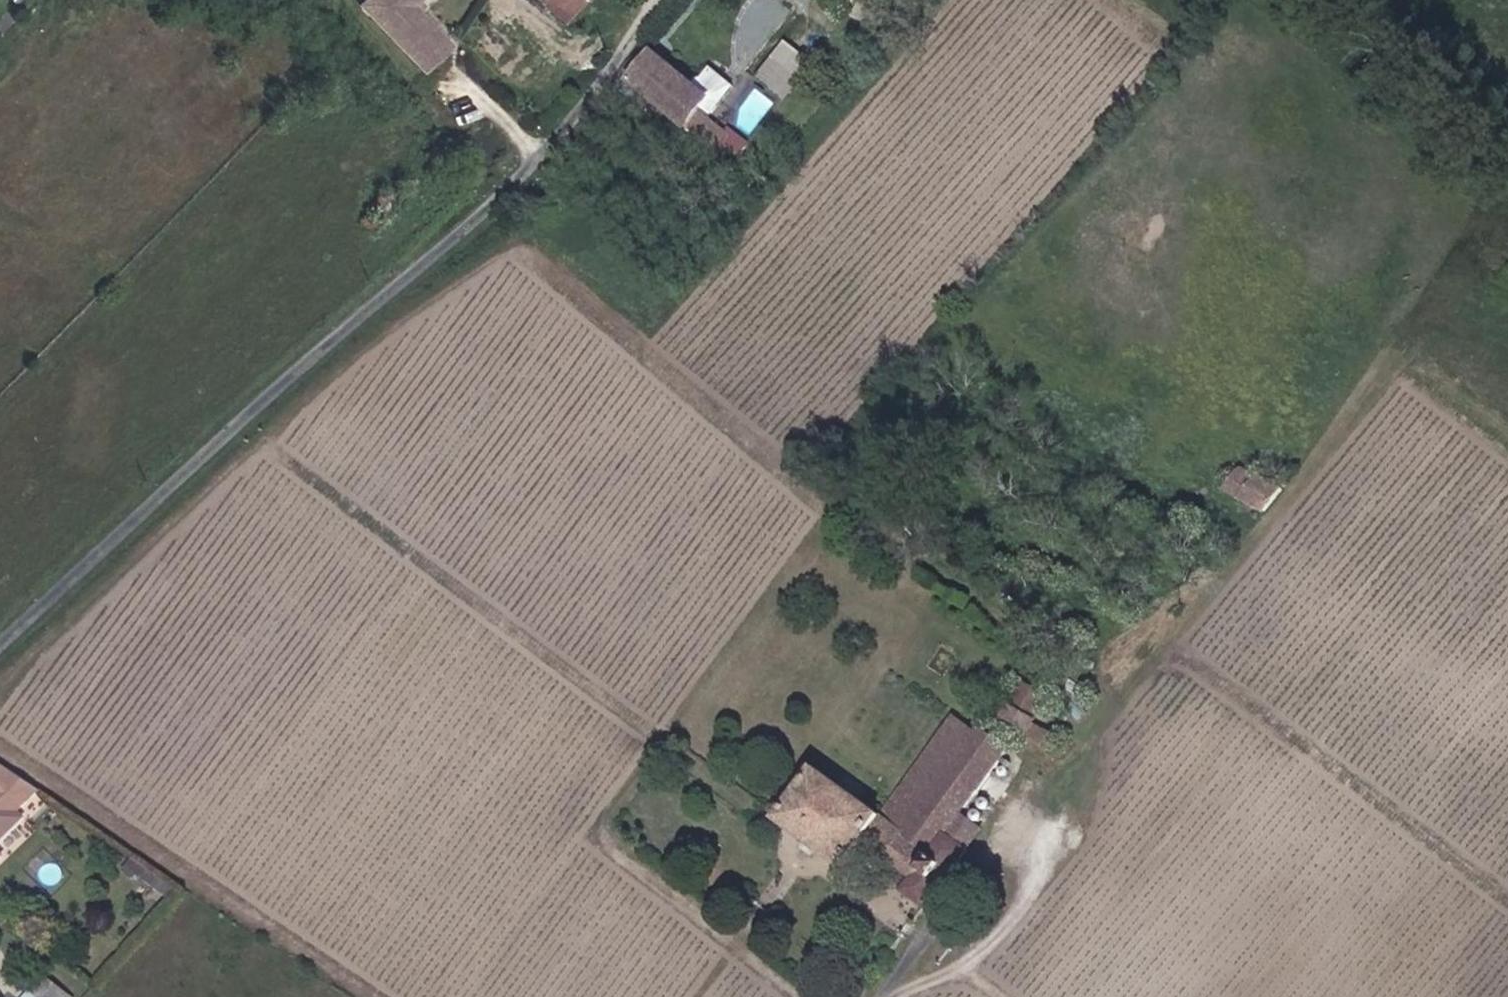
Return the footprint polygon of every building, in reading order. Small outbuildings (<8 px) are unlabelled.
[(362,17),(425,83),(450,59),(407,15),(412,11),(417,11),(429,0),(379,0),(362,17)] [(542,17),(556,0),(520,0),(542,17)] [(585,13),(569,0),(556,0),(542,17),(566,37),(585,13)] [(585,13),(597,0),(569,0),(585,13)] [(782,119),(804,91),(793,81),(800,73),(785,60),(755,98),(782,119)] [(812,82),(800,73),(793,81),(804,91),(812,82)] [(699,119),(686,109),(645,76),(621,104),(676,149),(699,119)] [(676,149),(689,159),(731,106),(708,86),(699,97),(695,98),(686,109),(699,119),(676,149)] [(1264,517),(1279,500),(1243,476),(1231,493),(1264,517)] [(1063,747),(1039,732),(1051,709),(1029,694),(1006,732),(1054,762),(1063,747)] [(954,726),(880,823),(816,774),(781,825),(844,874),(867,841),(887,854),(877,865),(908,888),(902,896),(927,914),(943,893),(948,896),(968,868),(965,866),(984,841),(960,821),(1010,756),(998,747),(982,736),(977,741),(954,726)] [(9,861),(58,809),(16,775),(0,763),(0,796),(6,802),(0,808),(0,893),(19,872),(9,861)]
